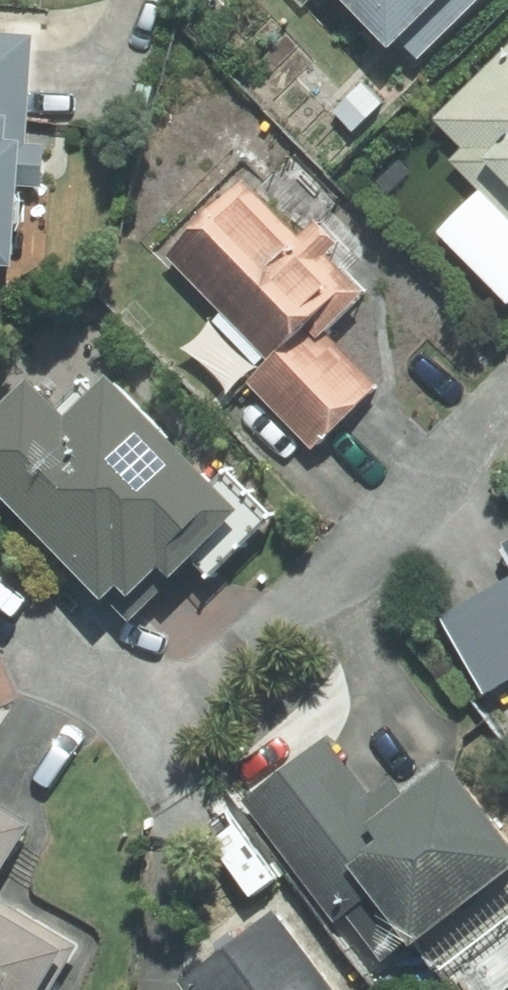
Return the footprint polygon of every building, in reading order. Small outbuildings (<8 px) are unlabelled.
[(387,40),(395,33),(416,55),(472,0),(349,0),(387,40)] [(32,35),(0,32),(0,258),(17,259),(26,132),(32,35)] [(434,116),(462,145),(448,158),(507,218),(507,42),(434,116)] [(356,131),(385,102),(365,81),(336,110),(356,131)] [(409,167),(388,148),(360,177),(381,197),(409,167)] [(303,237),(248,182),(170,259),(274,363),(251,385),(317,450),(381,384),(328,332),(368,291),(332,253),(342,245),(318,221),(303,237)] [(0,400),(0,485),(128,615),(192,553),(190,551),(241,502),(107,365),(65,407),(30,371),(0,400)] [(447,615),(490,693),(507,682),(507,581),(447,615)] [(246,795),(339,916),(350,908),(387,956),(507,863),(507,825),(451,751),(406,786),(397,774),(375,791),(329,731),(246,795)] [(25,820),(0,806),(0,863),(25,820)] [(75,941),(0,898),(0,989),(46,989),(75,941)] [(276,906),(180,979),(188,989),(338,989),(276,906)]
